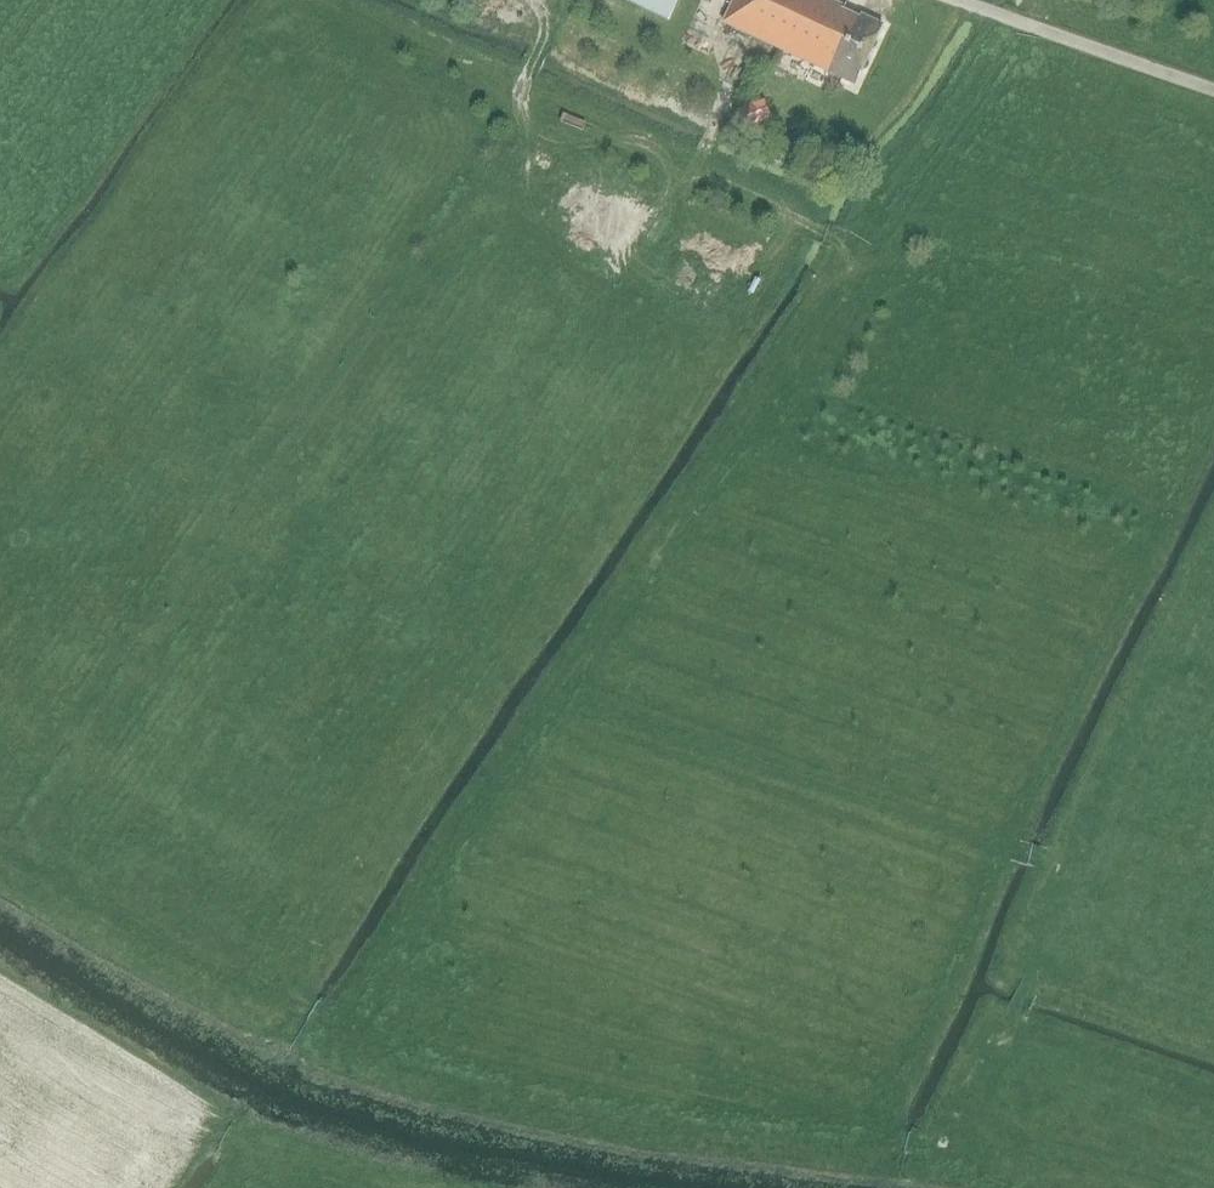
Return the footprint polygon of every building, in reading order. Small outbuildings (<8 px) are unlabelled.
[(669,21),(679,0),(624,0),(669,21)] [(723,23),(855,85),(883,25),(860,15),(859,19),(842,11),(843,7),(829,0),(734,0),(723,23)] [(895,9),(875,0),(873,0),(869,9),(891,18),(895,9)] [(751,104),(736,110),(743,128),(758,122),(751,104)]
